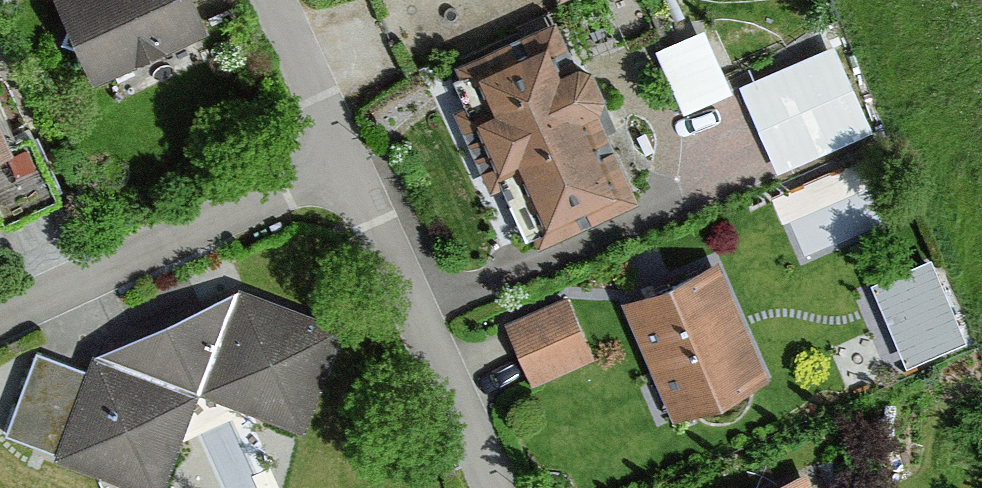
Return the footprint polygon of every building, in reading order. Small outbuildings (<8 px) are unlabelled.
[(177,0),(66,0),(51,7),(89,90),(196,40),(177,0)] [(557,10),(580,0),(553,0),(557,10)] [(708,11),(663,30),(691,93),(736,74),(708,11)] [(742,69),(780,159),(877,118),(839,28),(742,69)] [(563,77),(545,36),(450,78),(465,112),(453,117),(490,201),(501,196),(528,257),(631,212),(598,139),(608,134),(580,70),(563,77)] [(795,250),(888,231),(873,158),(780,178),(795,250)] [(931,262),(871,287),(907,371),(967,345),(931,262)] [(769,387),(719,271),(623,312),(672,428),(769,387)] [(235,299),(89,365),(84,380),(33,361),(2,444),(53,463),(51,470),(100,487),(168,487),(199,406),(302,444),(341,338),(235,299)] [(566,299),(503,325),(531,389),(596,362),(566,299)] [(667,478),(636,487),(670,487),(667,478)]
